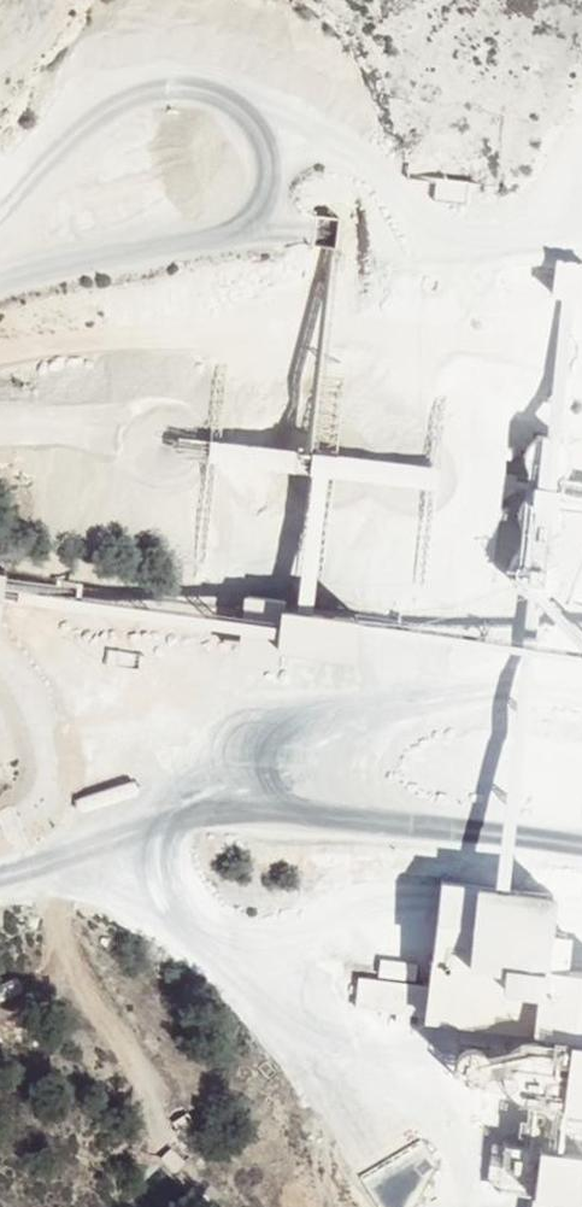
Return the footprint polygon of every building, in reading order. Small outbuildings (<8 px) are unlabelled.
[(550,296),(581,299),(581,298),(581,257),(554,254),(550,296)] [(567,449),(564,442),(560,437),(554,433),(547,431),(540,432),(533,434),(528,439),(525,446),(524,453),(525,460),(528,466),(534,471),(540,474),(548,474),(554,472),(560,468),(564,463),(567,456),(567,449)] [(560,507),(558,500),(554,495),(548,491),(541,489),(533,490),(527,492),(521,497),(518,504),(517,511),(518,518),(522,524),(527,529),(534,532),(541,532),(548,530),(554,526),(558,521),(560,514),(560,507)] [(554,561),(552,554),(548,549),(542,545),(535,543),(528,544),(521,546),(516,551),(512,558),(511,565),(513,572),(516,578),(522,583),(528,586),(535,586),(542,584),(548,580),(552,575),(554,568),(554,561)] [(0,562),(0,619),(9,620),(17,564),(0,562)] [(377,611),(294,604),(290,645),(373,653),(377,611)] [(439,880),(423,1023),(561,1037),(581,1040),(581,968),(563,965),(566,932),(544,930),(548,892),(439,880)] [(553,1104),(581,1108),(581,1040),(561,1037),(553,1104)] [(480,1056),(477,1051),(474,1047),(469,1044),(463,1043),(457,1044),(452,1047),(448,1051),(446,1057),(445,1063),(447,1068),(450,1073),(455,1077),(460,1078),(466,1078),(471,1076),(476,1072),(479,1068),(480,1062),(480,1056)] [(533,1197),(580,1203),(581,1185),(581,1152),(539,1147),(533,1197)] [(532,1206),(581,1206),(581,1185),(580,1203),(533,1197),(532,1206)]
